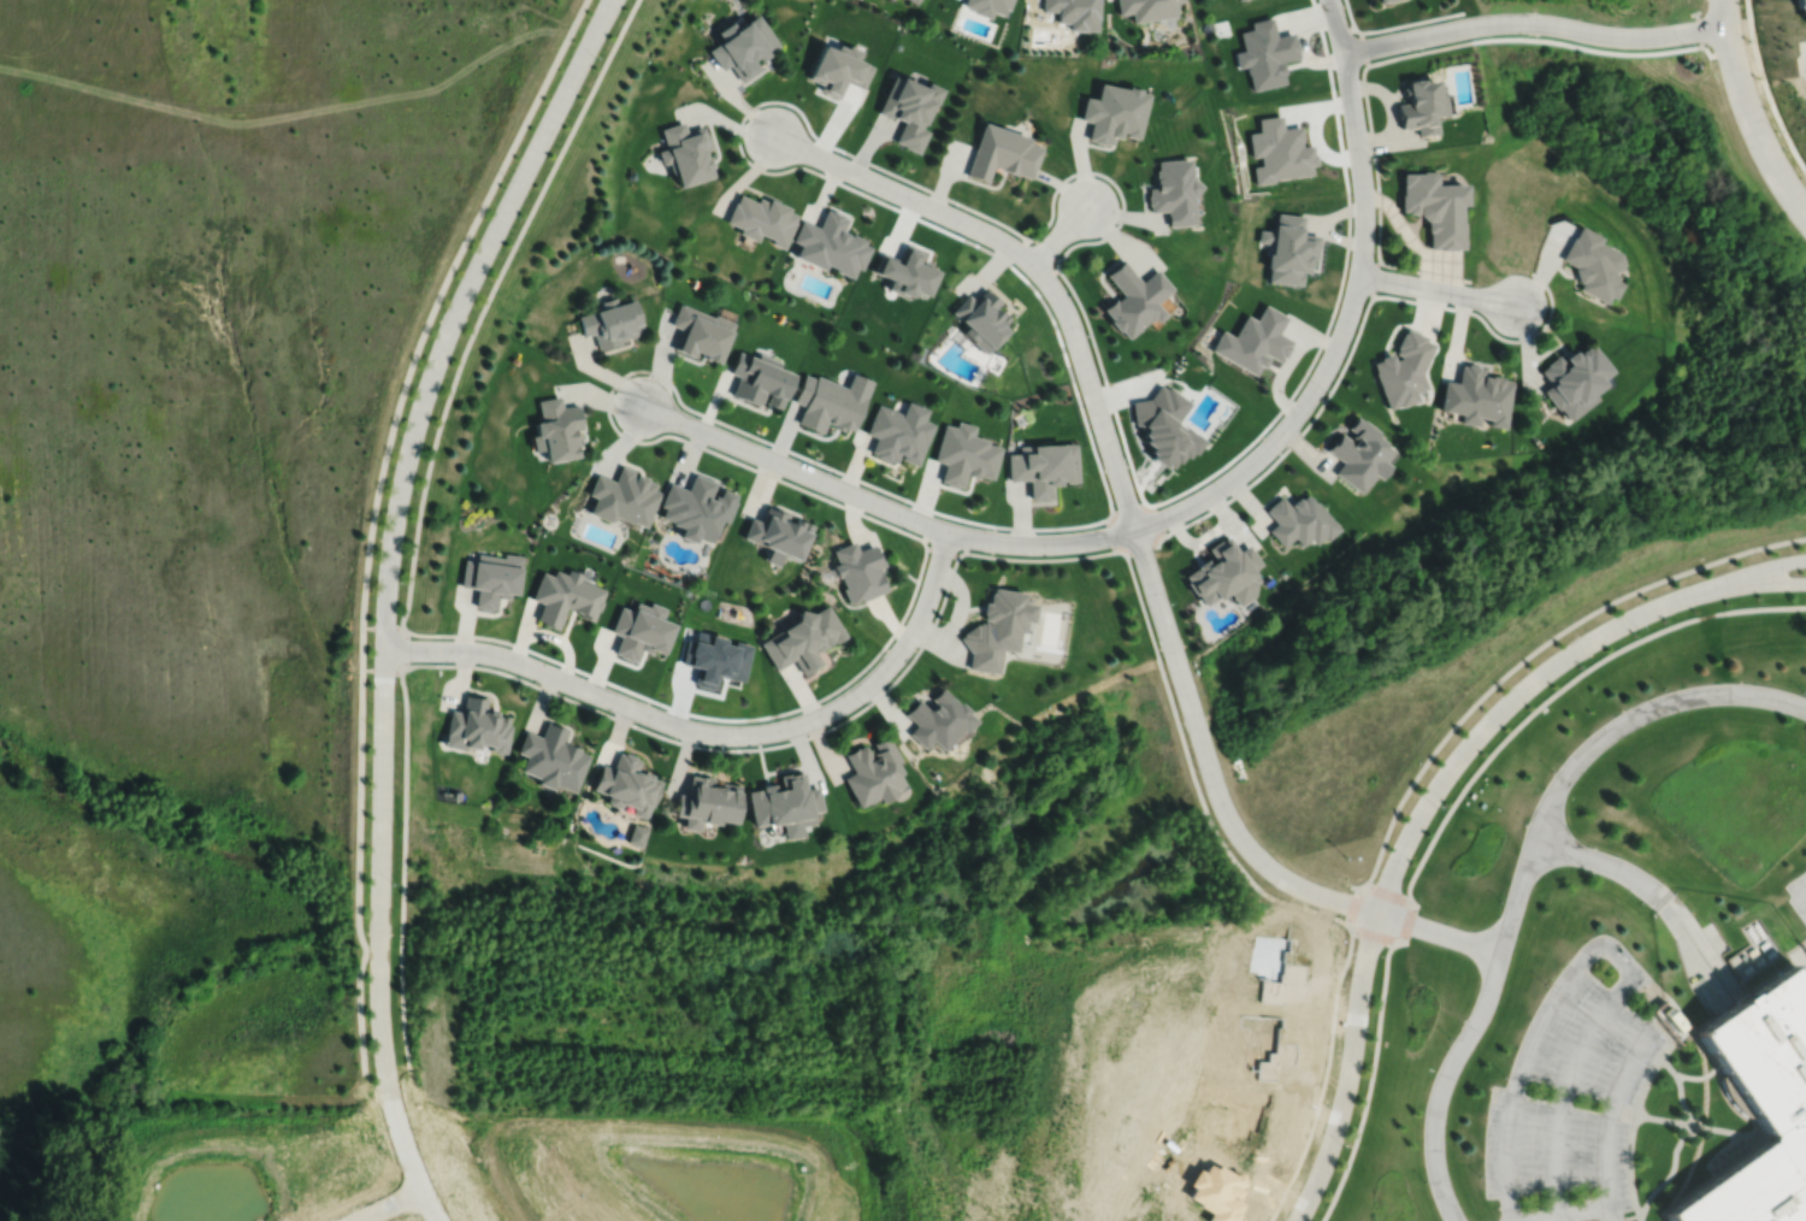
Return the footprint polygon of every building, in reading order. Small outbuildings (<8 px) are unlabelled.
[(963,5),(964,0),(1009,0),(1007,8),(1003,8),(1001,13),(992,11),(990,17),(972,11),(973,8),(963,5)] [(1041,11),(1041,0),(1098,0),(1096,30),(1068,29),(1068,22),(1056,22),(1057,11),(1041,11)] [(1117,13),(1116,0),(1181,0),(1173,1),(1174,16),(1132,22),(1131,12),(1117,13)] [(706,49),(721,39),(715,31),(738,16),(743,22),(755,13),(777,45),(767,52),(768,54),(759,60),(755,55),(751,58),(759,67),(740,81),(727,65),(720,69),(706,49)] [(1238,31),(1251,28),(1249,20),(1270,16),(1275,35),(1292,33),(1297,57),(1281,60),(1283,72),(1282,72),(1283,82),(1252,89),(1246,65),(1237,67),(1233,52),(1243,49),(1238,31)] [(820,43),(833,49),(836,43),(845,47),(846,45),(860,51),(855,60),(869,66),(860,88),(844,81),(836,98),(818,90),(820,84),(805,77),(820,43)] [(875,112),(889,117),(891,117),(902,122),(893,141),(903,144),(902,146),(916,153),(926,130),(919,128),(931,101),(934,102),(940,88),(926,82),(923,87),(899,76),(892,73),(875,112)] [(1404,81),(1421,78),(1421,81),(1435,78),(1436,93),(1442,92),(1446,114),(1432,116),(1432,122),(1434,122),(1436,134),(1416,136),(1415,126),(1399,128),(1395,104),(1407,102),(1404,81)] [(1085,96),(1079,118),(1091,120),(1086,138),(1093,140),(1092,142),(1104,144),(1104,142),(1110,144),(1111,136),(1120,137),(1121,130),(1125,131),(1125,135),(1138,138),(1149,93),(1140,90),(1140,88),(1128,84),(1127,88),(1099,82),(1096,99),(1085,96)] [(1257,118),(1280,116),(1281,128),(1299,125),(1302,141),(1299,141),(1300,146),(1310,144),(1311,153),(1314,153),(1315,164),(1309,165),(1311,173),(1273,178),(1274,181),(1256,184),(1252,166),(1262,165),(1261,155),(1251,157),(1249,132),(1258,131),(1257,118)] [(656,151),(665,147),(659,128),(681,120),(685,131),(702,125),(704,134),(706,134),(709,147),(701,151),(703,157),(707,157),(710,166),(708,166),(710,176),(678,185),(673,171),(671,172),(667,163),(660,164),(656,151)] [(982,122),(964,175),(985,183),(991,165),(999,167),(998,170),(1014,175),(1014,172),(1029,178),(1040,147),(1027,142),(1029,137),(982,122)] [(1190,177),(1188,159),(1157,160),(1157,170),(1155,170),(1156,188),(1147,188),(1147,195),(1146,195),(1146,205),(1149,205),(1149,212),(1165,211),(1167,226),(1193,225),(1191,197),(1200,187),(1190,177)] [(1400,172),(1420,172),(1420,171),(1433,171),(1433,172),(1435,172),(1435,183),(1464,183),(1465,205),(1459,205),(1460,222),(1462,222),(1462,247),(1452,247),(1452,248),(1438,248),(1436,247),(1427,247),(1427,231),(1424,231),(1424,220),(1416,213),(1405,213),(1405,211),(1399,211),(1399,194),(1400,194),(1400,172)] [(732,201),(724,220),(738,228),(736,232),(755,241),(757,234),(769,238),(768,242),(781,248),(793,222),(792,220),(795,214),(786,211),(787,207),(767,197),(766,201),(756,197),(755,201),(737,194),(734,202),(732,201)] [(790,241),(799,219),(816,226),(825,208),(830,211),(830,210),(842,214),(840,217),(845,218),(839,230),(849,234),(849,232),(863,238),(862,243),(868,246),(858,269),(854,266),(849,277),(832,270),(833,267),(824,264),(822,269),(793,255),(798,244),(790,241)] [(1276,212),(1302,216),(1300,232),(1317,235),(1316,248),(1314,258),(1308,258),(1306,272),(1302,272),(1300,284),(1267,281),(1268,267),(1264,267),(1267,252),(1269,252),(1270,243),(1257,242),(1258,229),(1271,230),(1273,223),(1274,223),(1276,212)] [(1577,225),(1600,237),(1598,242),(1618,253),(1621,263),(1618,269),(1611,271),(1615,281),(1621,283),(1612,297),(1607,295),(1604,302),(1576,288),(1577,285),(1571,265),(1559,259),(1570,236),(1571,237),(1575,231),(1577,225)] [(874,272),(881,256),(898,264),(905,247),(913,248),(916,249),(916,250),(919,252),(921,253),(919,259),(927,263),(926,266),(934,271),(925,295),(911,289),(909,295),(897,291),(896,293),(886,288),(889,279),(874,272)] [(1122,260),(1104,275),(1121,295),(1115,301),(1112,299),(1100,308),(1110,320),(1108,322),(1117,332),(1119,330),(1126,340),(1139,329),(1138,329),(1145,322),(1146,323),(1152,318),(1156,323),(1164,315),(1155,303),(1171,289),(1156,269),(1140,282),(1122,260)] [(949,311),(966,294),(973,300),(984,288),(998,301),(992,308),(1005,318),(999,325),(1004,330),(997,338),(997,341),(995,343),(993,343),(982,353),(967,338),(963,340),(962,337),(962,334),(961,331),(964,326),(949,311)] [(577,315),(602,308),(600,301),(614,296),(616,303),(632,299),(642,332),(619,340),(619,343),(609,347),(608,346),(597,348),(592,332),(583,335),(577,315)] [(669,323),(678,302),(712,315),(713,313),(733,323),(716,362),(703,356),(703,354),(695,352),(692,356),(672,348),(679,328),(669,323)] [(1210,349),(1221,330),(1233,336),(1246,314),(1255,319),(1263,303),(1285,317),(1276,332),(1291,341),(1279,361),(1262,352),(1261,353),(1267,358),(1262,366),(1259,366),(1255,374),(1210,349)] [(1405,328),(1426,337),(1424,340),(1433,343),(1420,372),(1424,387),(1413,391),(1416,400),(1398,406),(1395,405),(1386,408),(1373,371),(1375,371),(1371,362),(1379,359),(1379,356),(1391,353),(1393,359),(1398,358),(1398,355),(1393,353),(1395,347),(1394,347),(1401,332),(1403,332),(1405,328)] [(1556,354),(1544,364),(1545,365),(1538,370),(1547,384),(1540,390),(1554,408),(1557,407),(1566,419),(1594,397),(1590,393),(1601,383),(1599,379),(1610,371),(1589,344),(1584,347),(1583,346),(1576,350),(1577,353),(1575,354),(1571,349),(1559,359),(1556,354)] [(728,372),(738,376),(730,394),(757,405),(763,393),(767,395),(765,402),(779,408),(793,374),(778,367),(780,361),(757,352),(755,358),(737,350),(728,372)] [(1456,382),(1459,365),(1464,365),(1464,364),(1477,366),(1477,367),(1482,368),(1481,373),(1511,378),(1501,427),(1486,425),(1487,419),(1476,417),(1475,425),(1457,423),(1458,413),(1438,409),(1444,381),(1456,382)] [(792,400),(803,373),(814,377),(815,374),(845,387),(851,372),(870,381),(851,430),(842,427),(840,431),(831,427),(832,424),(825,421),(820,432),(796,423),(803,405),(792,400)] [(1131,400),(1149,397),(1158,384),(1165,388),(1167,387),(1169,388),(1188,402),(1175,421),(1190,432),(1191,430),(1203,440),(1193,453),(1191,452),(1187,458),(1182,455),(1178,462),(1175,461),(1170,466),(1164,462),(1161,466),(1149,458),(1151,454),(1147,450),(1150,447),(1141,441),(1144,437),(1140,433),(1145,427),(1140,425),(1134,425),(1131,400)] [(536,400),(559,396),(560,407),(577,405),(580,429),(572,430),(573,441),(578,441),(579,446),(573,447),(574,455),(544,460),(543,449),(533,450),(530,435),(535,433),(533,421),(539,420),(536,400)] [(877,403),(901,413),(907,401),(927,409),(922,420),(932,424),(915,465),(899,459),(901,454),(897,453),(893,461),(889,460),(887,461),(874,455),(875,454),(869,452),(875,437),(864,432),(877,403)] [(1340,461),(1333,472),(1358,491),(1365,483),(1367,483),(1373,474),(1377,478),(1388,465),(1382,461),(1389,453),(1381,447),(1383,442),(1375,435),(1377,432),(1361,418),(1359,419),(1354,417),(1340,433),(1339,432),(1324,448),(1340,461)] [(944,423),(955,426),(956,420),(974,425),(972,435),(986,440),(986,443),(999,447),(991,478),(979,476),(980,473),(978,473),(976,477),(967,474),(968,470),(966,470),(961,486),(955,485),(955,486),(944,484),(944,482),(939,480),(943,462),(933,459),(944,423)] [(1007,453),(1019,453),(1019,446),(1075,442),(1076,482),(1063,482),(1063,479),(1057,479),(1057,484),(1050,484),(1050,497),(1046,497),(1046,499),(1033,500),(1033,499),(1028,499),(1028,479),(1008,479),(1007,453)] [(595,473),(613,480),(619,465),(632,470),(631,472),(635,473),(645,477),(645,479),(655,483),(653,489),(659,491),(644,526),(630,521),(628,523),(614,517),(613,519),(607,521),(588,512),(594,497),(586,494),(595,473)] [(659,505),(663,507),(660,517),(671,521),(671,523),(681,527),(678,536),(692,542),(695,536),(708,542),(718,519),(725,521),(733,501),(731,500),(733,494),(720,488),(716,496),(709,494),(714,483),(692,473),(685,489),(667,482),(659,505)] [(1274,523),(1267,530),(1281,545),(1292,536),(1299,544),(1308,538),(1312,543),(1321,536),(1324,539),(1336,527),(1314,500),(1312,501),(1306,494),(1304,495),(1303,495),(1298,499),(1297,496),(1287,505),(1280,496),(1264,509),(1274,523)] [(740,537),(749,517),(759,521),(765,506),(785,513),(783,519),(790,521),(791,518),(810,525),(795,561),(780,554),(775,566),(762,560),(767,548),(740,537)] [(1227,536),(1237,550),(1246,544),(1259,564),(1250,568),(1257,579),(1253,580),(1251,595),(1235,604),(1226,591),(1215,598),(1214,597),(1203,604),(1196,594),(1193,595),(1184,580),(1186,580),(1182,574),(1194,566),(1193,565),(1210,554),(1205,547),(1221,537),(1227,536)] [(836,562),(831,549),(852,541),(856,550),(872,543),(875,553),(877,551),(881,565),(877,567),(883,580),(881,580),(884,589),(860,600),(858,597),(846,602),(840,588),(843,586),(839,576),(836,577),(831,565),(836,562)] [(459,585),(464,559),(476,560),(477,553),(502,556),(503,553),(521,555),(517,594),(508,592),(508,597),(496,596),(495,608),(491,608),(490,609),(477,608),(476,606),(473,606),(476,588),(459,585)] [(530,598),(541,571),(551,576),(554,570),(566,573),(567,568),(580,573),(579,579),(603,589),(600,600),(601,601),(597,610),(596,610),(591,620),(584,618),(578,615),(579,612),(565,607),(563,610),(562,613),(559,623),(557,623),(556,629),(541,623),(542,621),(535,619),(542,603),(530,598)] [(991,586),(1023,592),(1022,602),(1033,603),(1031,621),(1025,620),(1022,631),(1017,631),(1014,650),(999,649),(996,672),(966,668),(968,651),(957,637),(961,633),(960,632),(974,623),(980,619),(980,612),(982,601),(987,601),(988,592),(990,592),(991,586)] [(609,630),(619,606),(632,609),(635,601),(647,606),(649,602),(665,608),(660,619),(673,624),(661,653),(650,649),(649,653),(639,649),(635,660),(630,659),(630,660),(616,655),(618,654),(613,651),(619,635),(609,630)] [(759,642),(796,619),(798,609),(813,612),(826,604),(845,636),(834,642),(833,641),(814,650),(821,662),(813,666),(814,667),(802,674),(792,659),(775,668),(759,642)] [(687,641),(709,645),(710,636),(722,639),(721,644),(734,647),(736,643),(748,645),(740,678),(728,674),(728,677),(721,676),(721,673),(715,672),(713,686),(708,688),(697,684),(694,682),(697,666),(683,662),(687,641)] [(939,688),(957,702),(958,701),(968,710),(967,712),(975,720),(963,732),(961,730),(940,750),(931,741),(922,748),(907,732),(914,725),(903,714),(916,698),(927,708),(933,702),(929,698),(939,688)] [(449,708),(461,710),(462,708),(461,706),(464,694),(486,697),(484,709),(492,712),(492,709),(497,710),(496,713),(508,716),(507,724),(509,725),(504,753),(501,751),(498,753),(494,751),(491,749),(489,749),(489,745),(477,743),(476,748),(464,745),(464,749),(442,744),(449,708)] [(524,730),(539,736),(545,721),(565,729),(561,741),(568,743),(578,748),(578,750),(586,754),(572,791),(553,784),(550,788),(536,783),(537,778),(519,769),(524,755),(515,751),(524,730)] [(842,777),(852,771),(843,753),(855,747),(856,748),(863,744),(868,753),(874,749),(870,742),(885,736),(887,741),(889,741),(899,760),(895,762),(899,772),(896,773),(901,784),(891,789),(893,795),(879,802),(877,797),(866,802),(857,807),(842,777)] [(590,789),(600,763),(610,768),(616,751),(621,753),(622,751),(635,756),(635,759),(639,760),(635,771),(641,773),(642,771),(650,774),(650,777),(660,780),(650,806),(648,804),(644,815),(641,816),(632,814),(630,809),(631,807),(620,802),(619,804),(618,806),(615,807),(612,806),(607,803),(604,800),(607,795),(590,789)] [(745,790),(760,788),(760,785),(772,783),(773,789),(780,788),(778,773),(786,772),(786,774),(802,772),(804,789),(816,786),(821,809),(809,812),(811,820),(813,822),(811,822),(799,825),(801,834),(783,838),(779,821),(766,824),(766,822),(752,825),(745,790)] [(689,774),(712,777),(712,785),(719,786),(719,783),(738,785),(733,821),(715,820),(715,824),(698,821),(697,828),(681,827),(683,816),(673,815),(677,794),(686,795),(689,774)] [(632,822),(645,828),(639,845),(625,840),(632,822)] [(1798,965),(1781,977),(1752,997),(1716,1022),(1698,1034),(1770,1137),(1770,1143),(1666,1216),(1670,1220),(1805,1220),(1805,977),(1798,965)]
